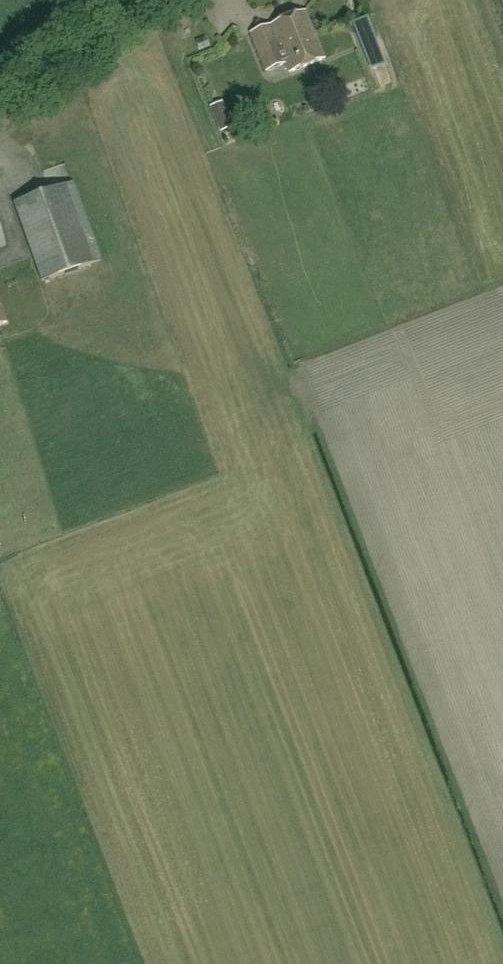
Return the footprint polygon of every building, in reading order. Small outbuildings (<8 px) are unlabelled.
[(266,71),(286,63),(290,72),(325,58),(306,10),(251,32),(266,71)] [(356,22),(369,58),(374,70),(386,65),(367,18),(356,22)] [(101,260),(74,183),(14,204),(41,281),(101,260)]
